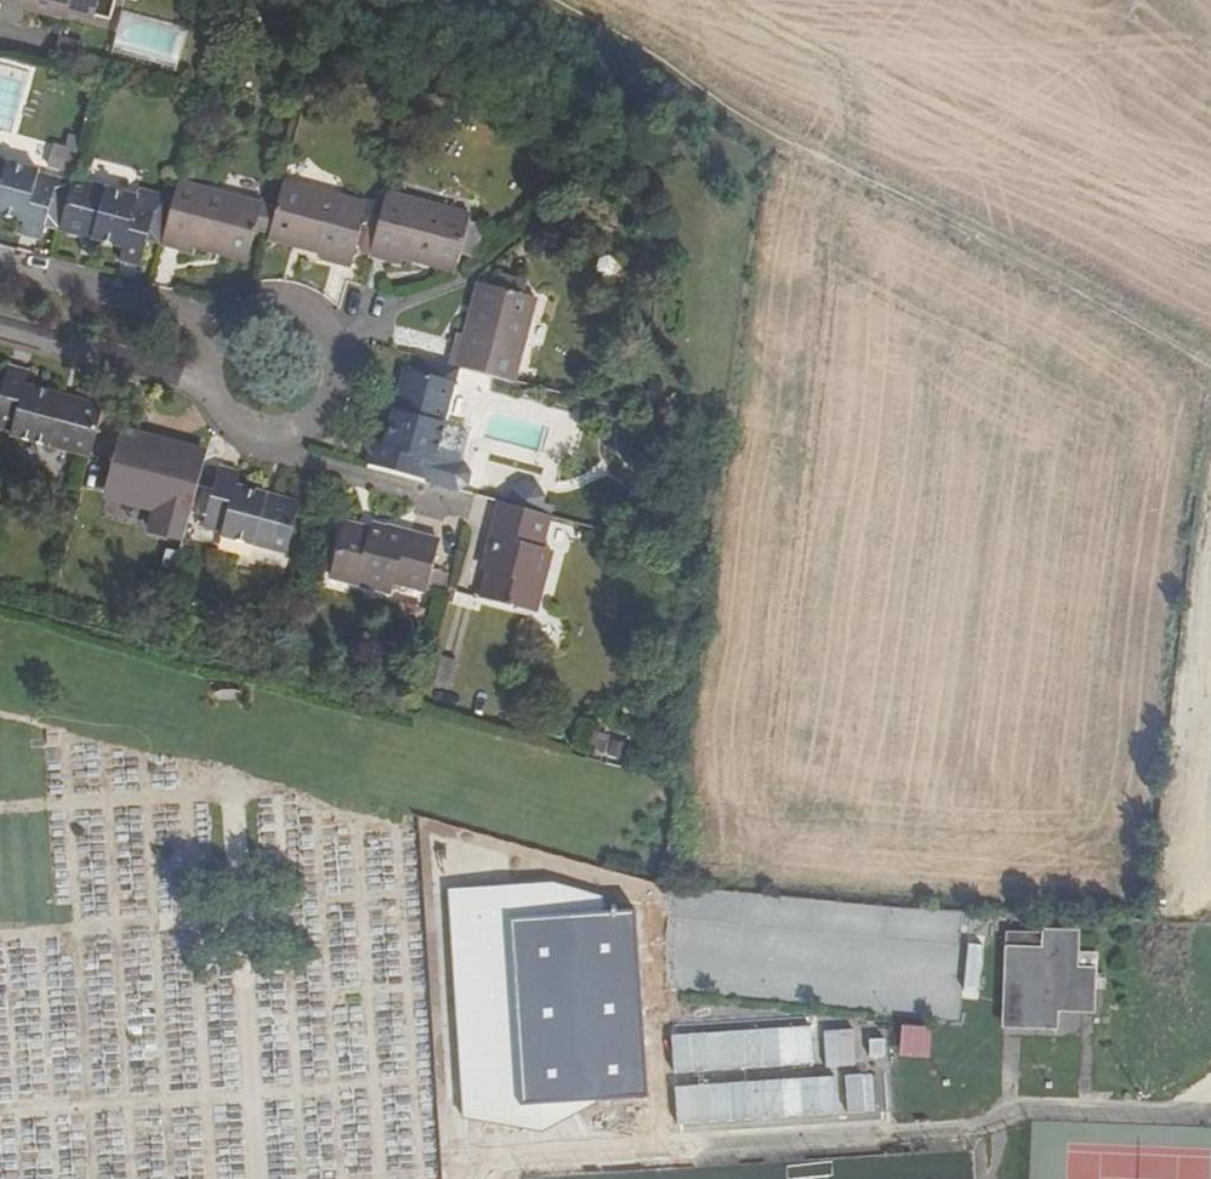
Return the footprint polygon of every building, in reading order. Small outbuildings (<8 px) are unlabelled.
[(0,0),(0,4),(51,18),(53,11),(67,14),(95,22),(96,18),(100,0),(0,0)] [(96,18),(110,22),(116,0),(100,0),(96,18)] [(67,14),(53,11),(51,18),(65,22),(67,14)] [(15,132),(30,71),(0,64),(0,128),(15,132)] [(48,143),(45,161),(70,165),(73,148),(48,143)] [(23,220),(20,236),(29,238),(41,241),(57,179),(35,174),(37,166),(0,157),(0,213),(23,220)] [(66,207),(60,230),(121,247),(118,261),(127,263),(140,265),(146,243),(151,224),(160,227),(165,208),(156,205),(133,199),(134,191),(75,174),(73,183),(66,207)] [(73,183),(63,181),(57,204),(66,207),(73,183)] [(180,181),(162,245),(192,254),(194,247),(208,251),(217,253),(218,248),(249,256),(263,203),(180,181)] [(303,243),(301,249),(310,251),(321,254),(319,260),(351,268),(368,205),(284,181),(269,234),(303,243)] [(134,191),(133,199),(156,205),(165,208),(168,193),(136,184),(134,191)] [(416,263),(426,265),(427,260),(458,269),(460,257),(472,260),(481,226),(469,223),(472,215),(388,193),(370,257),(403,266),(404,260),(416,263)] [(151,224),(146,243),(155,245),(160,227),(151,224)] [(268,240),(301,249),(303,243),(269,234),(268,240)] [(218,248),(217,253),(247,261),(249,256),(218,248)] [(456,273),(458,269),(427,260),(426,265),(426,266),(456,273)] [(475,314),(469,313),(467,322),(464,333),(459,333),(450,366),(514,384),(537,299),(524,295),(527,283),(498,276),(495,287),(483,284),(475,314)] [(475,314),(483,284),(477,282),(469,313),(475,314)] [(371,444),(366,464),(427,481),(460,491),(469,486),(471,476),(466,467),(460,466),(467,435),(464,430),(443,426),(459,369),(421,359),(416,372),(406,369),(401,389),(388,434),(384,448),(371,444)] [(104,406),(61,395),(25,385),(28,373),(9,368),(0,400),(0,430),(12,433),(11,436),(91,457),(104,406)] [(208,454),(126,430),(108,492),(159,507),(153,529),(183,538),(208,454)] [(254,545),(286,553),(288,553),(301,504),(234,486),(238,472),(229,469),(220,467),(204,527),(222,532),(222,536),(254,545)] [(550,517),(499,503),(491,535),(485,555),(491,557),(487,571),(480,598),(536,613),(553,550),(542,547),(550,517)] [(387,534),(345,522),(330,579),(392,595),(395,583),(426,591),(440,541),(415,535),(388,528),(387,534)] [(374,524),(373,530),(387,534),(388,528),(374,524)] [(286,553),(254,545),(250,559),(282,567),(286,553)] [(491,557),(485,555),(482,569),(487,571),(491,557)] [(546,612),(528,619),(524,639),(559,647),(566,618),(546,612)] [(978,990),(981,943),(961,942),(963,911),(840,904),(838,933),(947,940),(944,988),(978,990)] [(1024,994),(1023,1008),(1023,1031),(1058,1032),(1059,1012),(1094,1014),(1095,1011),(1096,973),(1096,959),(1096,955),(1079,954),(1079,934),(1009,930),(1008,956),(1008,969),(1007,993),(1024,994)] [(458,1135),(460,1178),(494,1178),(491,1133),(458,1135)] [(458,1135),(450,1135),(453,1178),(460,1178),(458,1135)]
